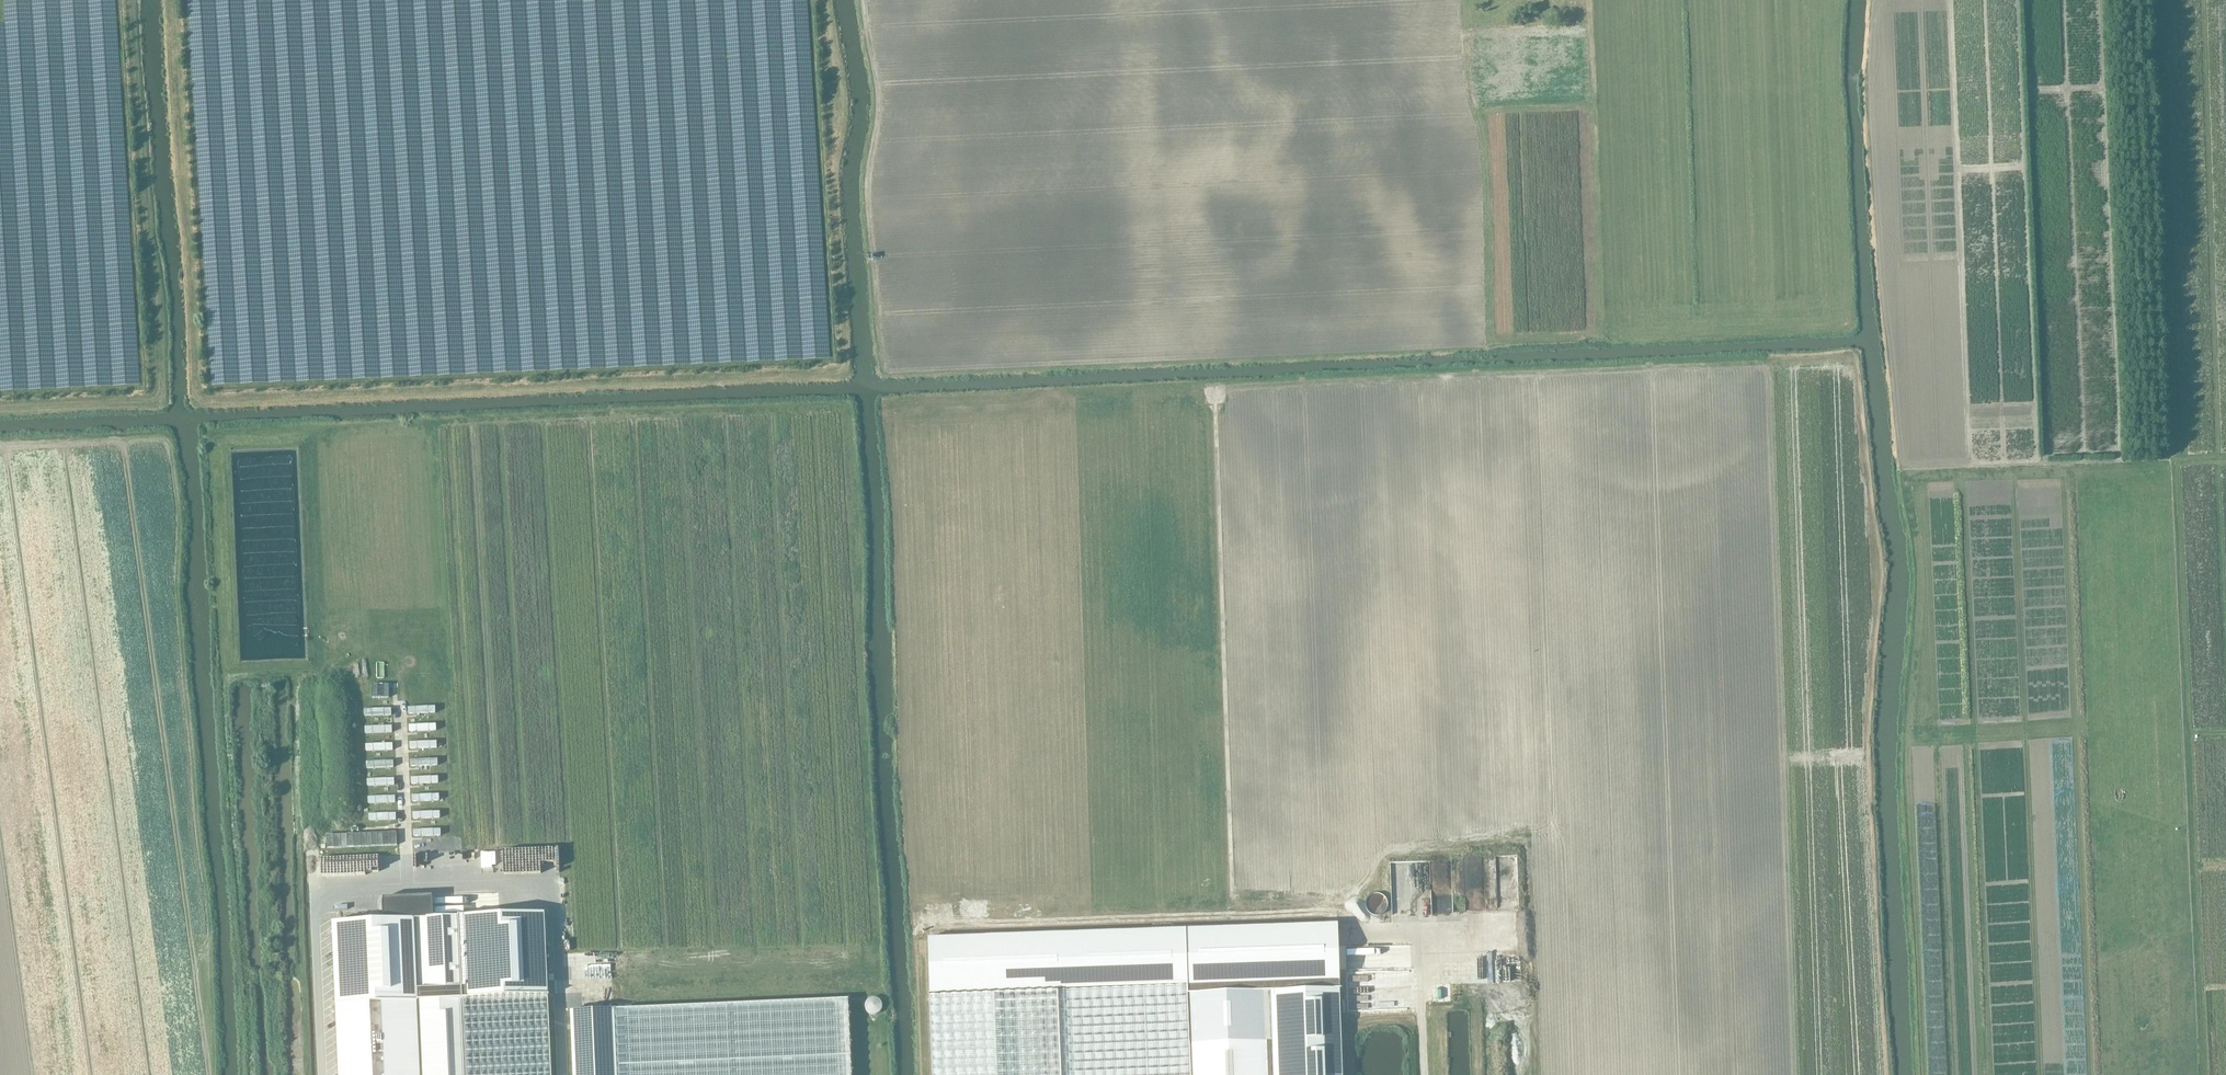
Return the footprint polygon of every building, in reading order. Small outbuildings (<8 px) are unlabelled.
[(1573,48),(1562,49),(1563,69),(1574,68),(1573,48)] [(389,684),(372,684),(372,697),(390,697),(389,684)] [(363,783),(280,787),(286,924),(333,922),(384,920),(383,898),(382,866),(542,859),(538,776),(451,779),(449,732),(361,736),(363,783)] [(333,922),(336,1003),(339,1074),(467,1074),(464,999),(418,1000),(415,918),(433,917),(432,896),(383,898),(384,920),(333,922)] [(433,917),(415,918),(418,1000),(464,999),(551,995),(548,912),(433,917)] [(1187,984),(1187,994),(1339,989),(1339,970),(1346,970),(1346,948),(1338,948),(1337,924),(928,937),(930,993),(1057,989),(1058,989),(1187,984)] [(1189,1043),(1187,994),(1187,984),(1058,989),(1062,1074),(1190,1074),(1189,1043)] [(1057,989),(930,993),(929,993),(932,1074),(1061,1074),(1057,989)] [(1187,994),(1191,1074),(1342,1074),(1339,989),(1187,994)] [(551,995),(464,999),(467,1074),(554,1074),(551,995)] [(571,1010),(574,1074),(851,1074),(848,999),(733,1004),(616,1009),(616,1008),(571,1010)]
